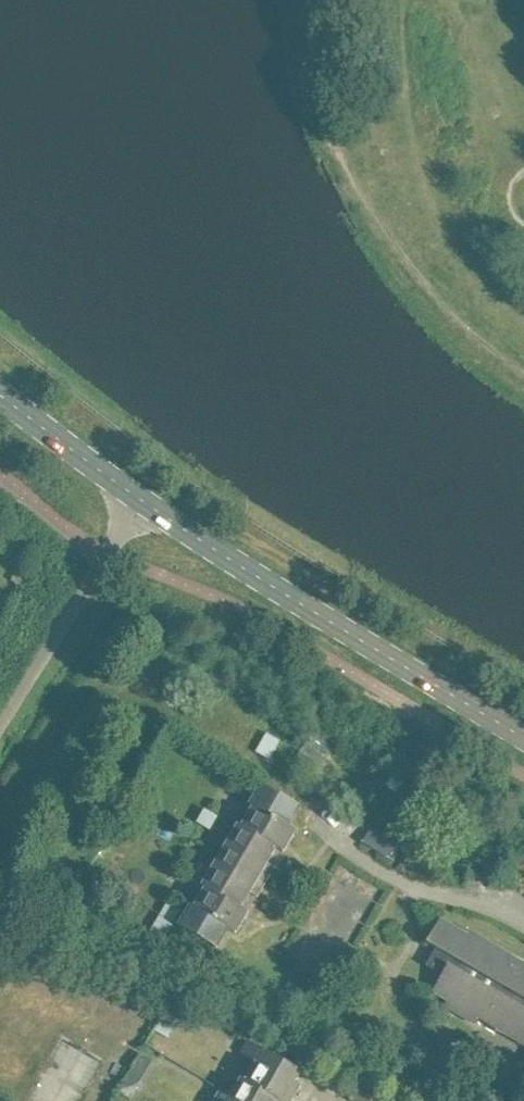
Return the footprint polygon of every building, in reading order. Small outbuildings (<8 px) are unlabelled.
[(296,830),(290,827),(302,807),(263,785),(252,805),(255,806),(244,827),(240,825),(204,887),(207,889),(195,909),(190,906),(179,925),(220,949),(231,930),(236,933),(249,912),(241,907),(250,892),(257,897),(275,867),(268,863),(277,848),(284,852),(296,830)] [(404,844),(374,826),(363,843),(394,861),(404,844)] [(520,962),(518,965),(512,961),(514,958),(469,932),(467,935),(441,920),(428,944),(439,950),(430,965),(444,974),(433,992),(448,1001),(445,1007),(475,1024),(478,1018),(523,1045),(523,964),(520,962)] [(174,998),(155,1029),(169,1037),(187,1006),(174,998)] [(216,1100),(292,1100),(301,1086),(295,1083),(302,1072),(248,1041),(241,1053),(258,1062),(247,1081),(243,1079),(234,1095),(223,1088),(216,1100)] [(350,1100),(352,1100),(380,1100),(357,1087),(350,1100)]
